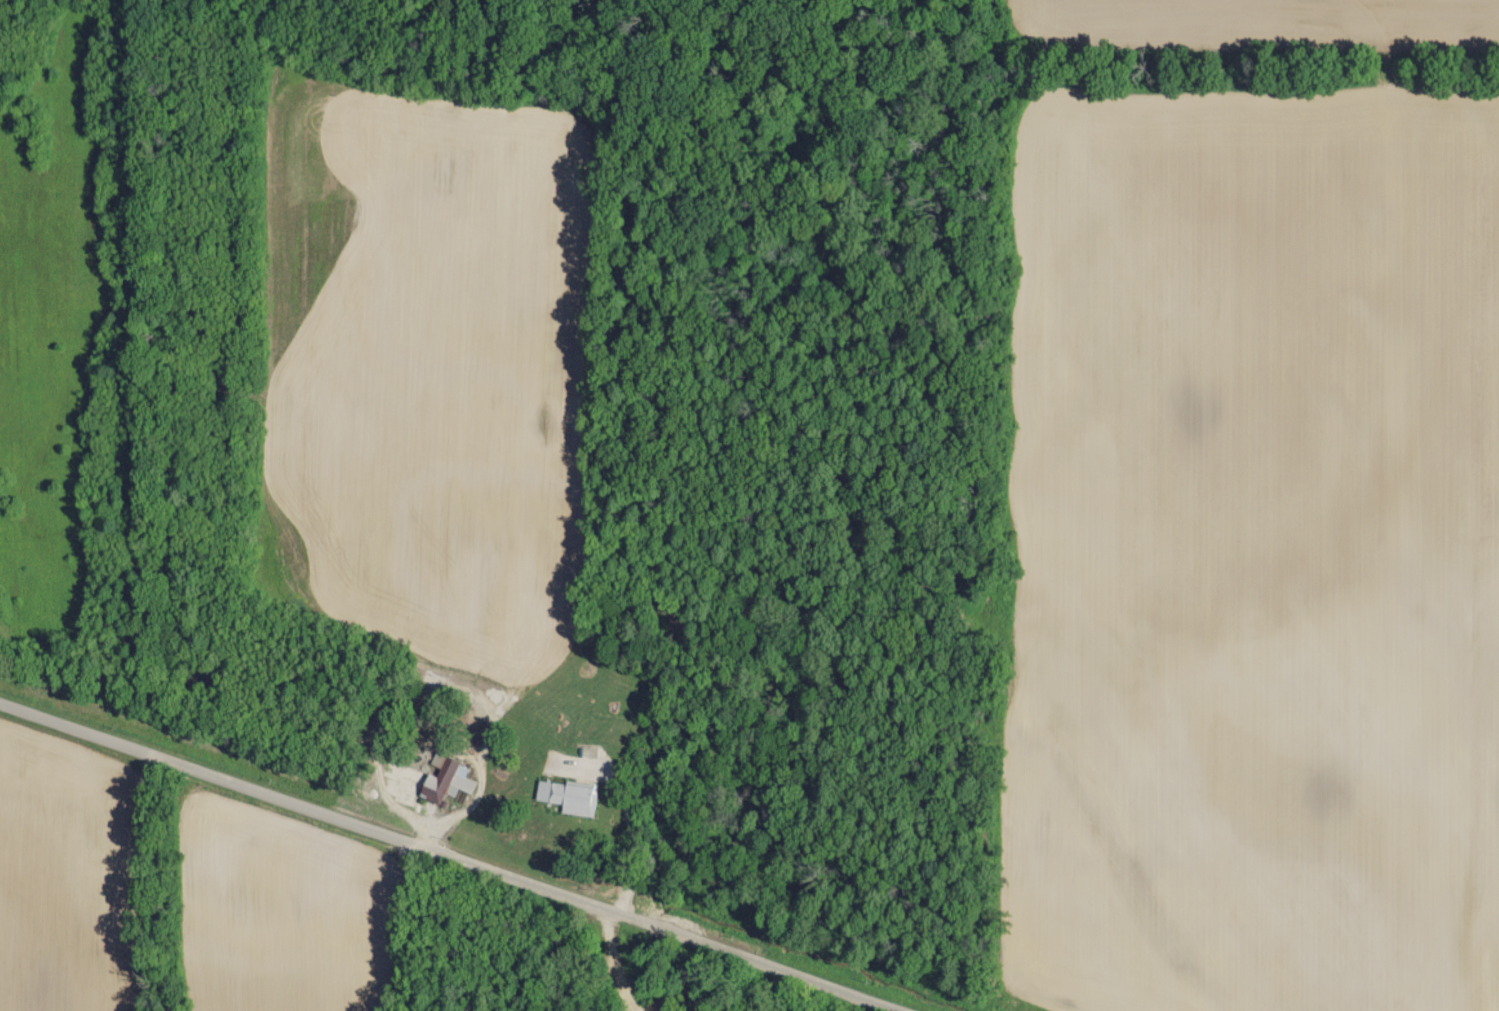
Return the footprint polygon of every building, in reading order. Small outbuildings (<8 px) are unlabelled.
[(438,804),(444,792),(454,796),(458,788),(470,794),(476,781),(464,776),(468,767),(450,759),(441,779),(427,773),(417,795),(438,804)] [(560,812),(593,816),(597,786),(538,778),(535,799),(562,803),(560,812)]
